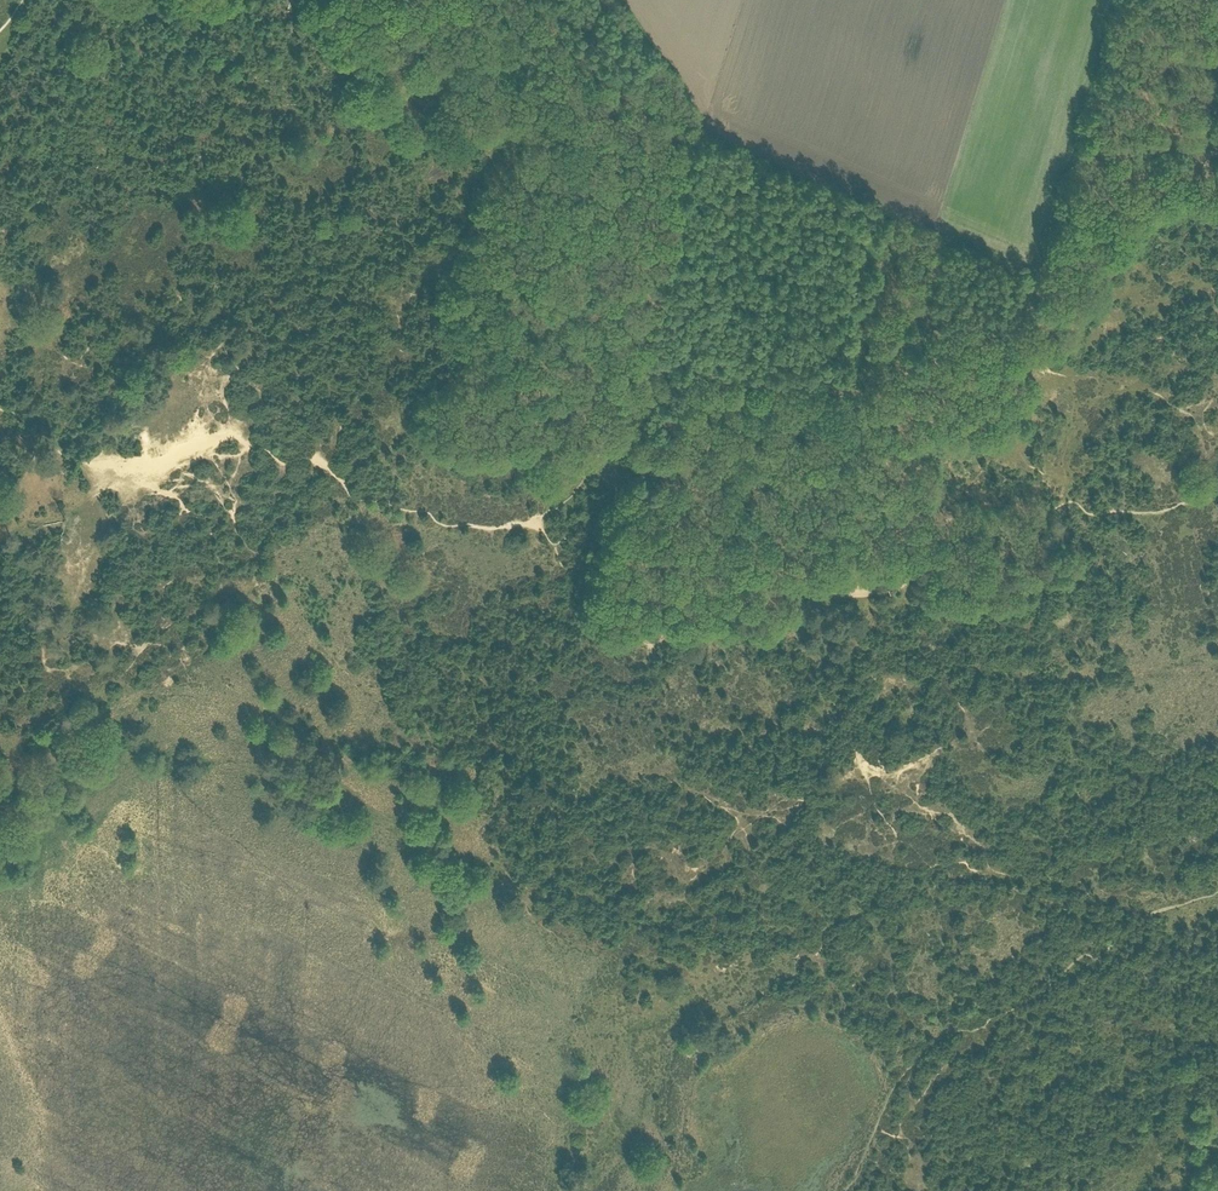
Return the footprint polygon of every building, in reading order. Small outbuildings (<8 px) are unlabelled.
[(1175,349),(1179,363),(1188,360),(1184,347),(1175,349)] [(895,682),(892,673),(879,678),(882,687),(895,682)] [(836,775),(859,764),(854,754),(831,766),(836,775)]
